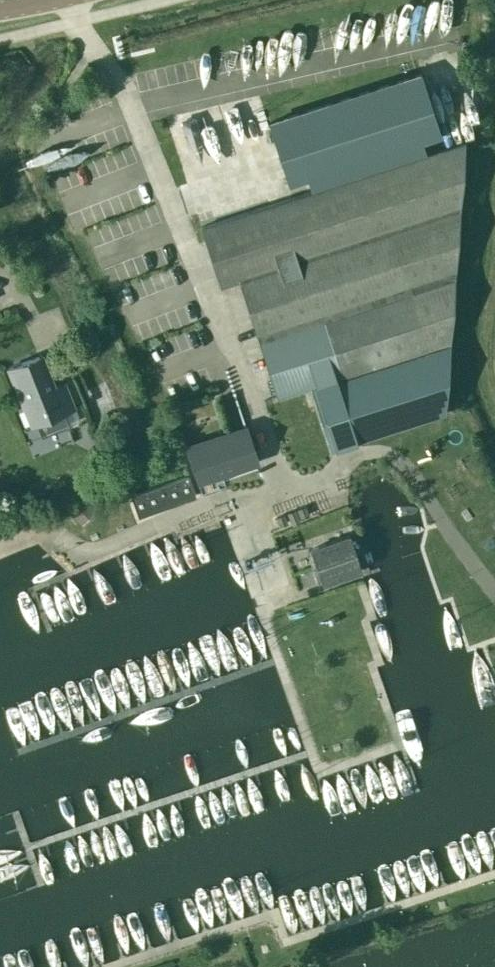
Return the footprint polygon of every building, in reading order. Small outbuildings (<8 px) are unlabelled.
[(421,74),(269,123),(289,184),(296,181),(300,193),(437,149),(433,137),(441,135),(421,74)] [(227,127),(262,126),(261,111),(226,113),(227,127)] [(181,130),(184,142),(208,135),(205,123),(181,130)] [(231,140),(232,151),(247,149),(246,138),(231,140)] [(440,402),(444,401),(464,141),(201,225),(220,283),(239,279),(277,395),(309,385),(330,449),(418,421),(418,420),(443,412),(440,402)] [(213,215),(234,204),(226,189),(205,200),(213,215)] [(127,237),(126,221),(103,222),(104,230),(96,230),(97,239),(127,237)] [(38,355),(36,356),(7,367),(30,424),(74,407),(64,382),(51,387),(38,355)] [(170,428),(214,421),(210,396),(166,403),(170,428)] [(198,480),(257,461),(245,427),(186,446),(198,480)] [(131,494),(137,515),(195,495),(188,475),(131,494)] [(80,495),(64,510),(78,525),(94,510),(80,495)] [(310,548),(316,566),(354,553),(348,535),(310,548)] [(354,553),(316,566),(322,583),(360,570),(354,553)]
